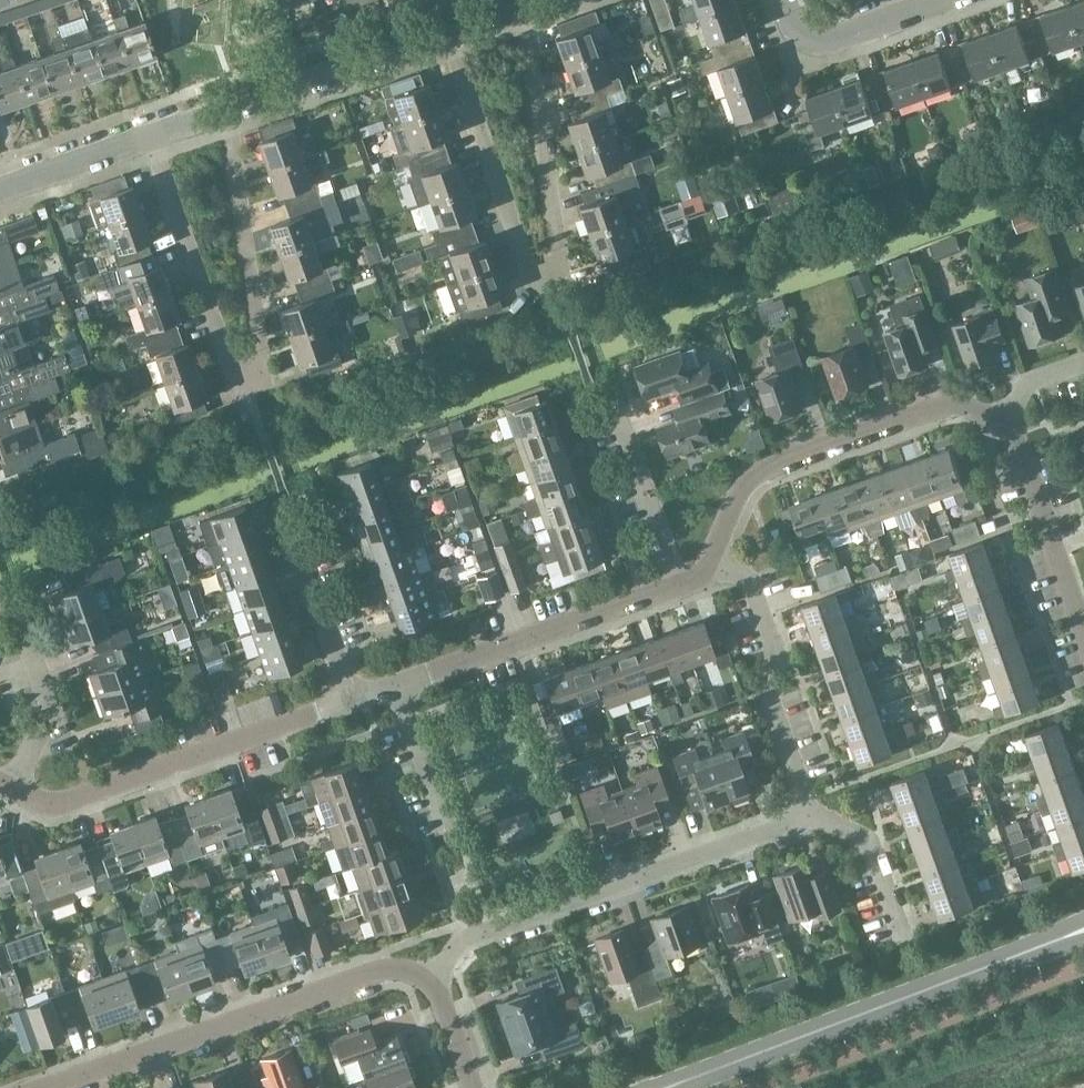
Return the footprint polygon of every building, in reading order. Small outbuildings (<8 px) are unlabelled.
[(26,16),(50,7),(47,0),(44,0),(23,7),(26,16)] [(81,9),(89,6),(87,0),(78,0),(81,9)] [(308,0),(279,0),(282,9),(308,0)] [(675,26),(666,0),(651,0),(661,30),(675,26)] [(692,20),(737,4),(736,0),(694,0),(697,7),(689,10),(692,20)] [(1068,5),(1082,42),(1083,41),(1083,0),(1082,0),(1068,5)] [(701,18),(704,26),(714,56),(708,58),(751,43),(737,4),(692,20),(701,18)] [(1030,19),(1043,56),(1082,42),(1068,5),(1030,19)] [(4,23),(26,16),(23,7),(1,15),(4,23)] [(595,40),(591,27),(599,24),(594,10),(556,24),(561,37),(555,38),(565,65),(600,53),(600,52),(623,44),(619,32),(595,40)] [(129,27),(124,13),(111,18),(115,32),(117,31),(129,65),(155,56),(143,22),(129,27)] [(1030,19),(990,32),(1004,69),(1043,56),(1030,19)] [(103,74),(92,40),(87,26),(61,35),(78,83),(103,74)] [(103,74),(129,65),(117,31),(115,32),(92,40),(103,74)] [(990,32),(951,46),(964,83),(1004,69),(990,32)] [(52,92),(78,83),(61,35),(50,39),(55,53),(40,58),(52,92)] [(719,69),(728,95),(764,83),(751,43),(708,58),(700,61),(705,74),(719,69)] [(951,46),(912,60),(926,97),(964,83),(951,46)] [(607,94),(607,95),(622,89),(618,77),(610,80),(600,53),(565,65),(574,92),(579,91),(583,102),(607,94)] [(15,67),(12,56),(0,60),(0,61),(3,71),(0,72),(0,108),(1,110),(27,101),(15,67)] [(27,101),(52,92),(40,58),(15,67),(27,101)] [(873,74),(886,111),(926,97),(912,60),(873,74)] [(423,85),(419,72),(380,86),(395,125),(441,109),(439,89),(431,90),(428,83),(423,85)] [(873,74),(834,88),(847,125),(886,111),(873,74)] [(680,78),(669,82),(674,95),(685,91),(680,78)] [(728,95),(729,98),(742,134),(778,122),(764,83),(728,95)] [(821,134),(847,125),(834,88),(807,97),(811,110),(799,114),(811,149),(824,144),(821,134)] [(626,100),(622,89),(607,95),(607,94),(583,102),(576,105),(581,117),(567,123),(577,149),(612,137),(620,134),(615,120),(607,123),(602,110),(611,107),(611,106),(626,100)] [(1029,109),(1019,112),(1024,126),(1034,122),(1029,109)] [(408,165),(446,151),(442,139),(448,137),(438,110),(402,123),(412,149),(403,152),(403,151),(396,154),(393,160),(396,169),(408,165)] [(296,146),(291,131),(296,129),(291,116),(258,128),(262,140),(258,142),(268,169),(300,157),(307,154),(302,144),(296,146)] [(371,124),(359,128),(362,137),(374,132),(371,124)] [(979,129),(964,134),(967,146),(983,140),(979,129)] [(595,187),(634,173),(630,161),(622,164),(612,137),(577,149),(586,176),(591,175),(595,187)] [(940,144),(928,149),(931,158),(932,161),(945,157),(944,154),(940,144)] [(310,184),(304,169),(329,161),(324,148),(307,154),(300,157),(268,169),(277,196),(281,194),(286,207),(319,195),(332,191),(328,179),(315,183),(315,182),(310,184)] [(451,163),(446,151),(408,165),(412,177),(420,174),(430,201),(466,189),(456,162),(451,163)] [(386,160),(371,165),(375,175),(389,170),(386,160)] [(691,164),(678,168),(682,181),(695,177),(691,164)] [(872,170),(865,173),(867,180),(875,178),(872,170)] [(588,234),(624,221),(614,194),(639,185),(634,173),(595,187),(588,189),(580,192),(585,205),(579,207),(588,234)] [(97,228),(110,224),(142,213),(132,186),(128,187),(124,175),(90,186),(95,199),(87,202),(97,228)] [(792,188),(768,196),(773,212),(798,204),(792,188)] [(435,244),(474,230),(470,218),(475,216),(466,189),(430,201),(439,228),(431,231),(435,244)] [(279,253),(335,234),(331,224),(342,220),(332,191),(319,195),(286,207),(290,219),(270,226),(279,253)] [(702,197),(683,203),(686,215),(706,208),(702,197)] [(44,206),(37,208),(41,219),(48,216),(44,206)] [(1033,208),(1022,212),(1027,227),(1038,223),(1033,208)] [(1055,209),(1042,214),(1049,232),(1062,228),(1055,209)] [(118,266),(151,254),(147,242),(151,240),(142,213),(110,224),(119,250),(113,252),(118,265),(118,266)] [(15,263),(8,242),(39,231),(33,215),(0,226),(0,269),(15,263)] [(624,221),(588,234),(598,261),(603,259),(608,271),(616,268),(646,258),(642,245),(633,248),(624,221)] [(71,223),(57,227),(62,240),(76,235),(71,223)] [(444,285),(493,267),(491,260),(494,259),(488,243),(485,244),(484,240),(478,242),(474,230),(435,244),(423,248),(427,260),(434,258),(444,285)] [(321,269),(315,253),(339,244),(335,234),(279,253),(289,280),(292,279),(297,291),(329,279),(325,267),(321,269)] [(156,266),(151,254),(118,266),(118,265),(108,269),(113,285),(129,280),(137,303),(169,291),(160,265),(156,266)] [(405,255),(393,259),(397,271),(409,266),(405,255)] [(83,260),(71,265),(77,280),(88,276),(83,260)] [(16,263),(15,263),(0,269),(0,294),(16,288),(20,302),(59,289),(54,274),(23,284),(16,263)] [(464,322),(493,312),(502,308),(497,296),(503,294),(493,267),(444,285),(453,312),(459,309),(464,322)] [(1030,345),(1061,334),(1049,300),(1064,296),(1054,269),(1026,279),(1033,299),(1016,305),(1030,345)] [(867,272),(851,278),(856,292),(872,286),(867,272)] [(290,338),(322,327),(313,300),(334,292),(329,279),(297,291),(301,303),(281,311),(290,338)] [(1076,287),(1083,312),(1083,284),(1076,287)] [(81,288),(67,293),(77,321),(91,317),(81,288)] [(47,305),(62,299),(59,289),(10,306),(0,310),(0,350),(26,342),(18,320),(49,309),(47,305)] [(145,343),(178,331),(174,318),(179,317),(169,291),(137,303),(146,328),(141,330),(124,336),(129,350),(146,344),(145,343)] [(900,328),(885,333),(890,349),(899,375),(928,365),(921,347),(936,342),(934,334),(925,309),(920,296),(892,306),(900,328)] [(402,344),(418,338),(415,327),(413,328),(409,317),(411,317),(404,298),(390,303),(388,304),(402,344)] [(783,299),(772,303),(777,316),(787,312),(783,299)] [(968,367),(995,357),(991,345),(1004,340),(992,306),(978,311),(980,316),(953,325),(968,367)] [(332,354),(326,337),(351,329),(347,318),(322,327),(290,338),(300,365),(304,364),(308,376),(341,364),(337,352),(332,354)] [(837,397),(868,386),(858,359),(873,354),(862,323),(846,329),(852,347),(823,357),(837,397)] [(164,380),(197,369),(187,342),(183,343),(178,331),(145,343),(146,344),(149,355),(154,353),(164,380)] [(96,332),(85,336),(89,347),(100,343),(96,332)] [(771,420),(802,409),(790,376),(804,370),(793,337),(768,346),(778,373),(757,381),(771,420)] [(66,359),(64,352),(33,362),(26,342),(0,350),(0,391),(3,390),(63,370),(86,362),(83,353),(66,359)] [(680,351),(636,367),(647,398),(677,388),(683,404),(691,401),(718,392),(718,390),(730,385),(724,368),(711,372),(708,362),(687,370),(680,351)] [(197,369),(164,380),(173,406),(168,408),(173,423),(207,411),(201,397),(206,395),(197,369)] [(58,388),(68,384),(63,370),(3,390),(9,406),(0,410),(0,432),(35,420),(28,398),(58,388)] [(743,384),(733,388),(736,397),(749,398),(743,384)] [(729,411),(722,391),(671,409),(676,421),(658,428),(668,457),(710,442),(702,420),(729,411)] [(513,436),(553,422),(545,399),(539,402),(536,394),(503,406),(513,436)] [(460,419),(448,424),(451,432),(463,428),(460,419)] [(0,432),(0,458),(7,455),(9,459),(6,460),(10,470),(3,472),(3,473),(79,447),(73,430),(43,441),(35,420),(0,432)] [(508,463),(561,445),(553,422),(513,436),(518,450),(506,457),(508,463)] [(445,424),(425,432),(432,451),(452,444),(445,424)] [(101,427),(82,434),(88,451),(90,457),(109,450),(107,445),(101,427)] [(529,481),(569,467),(561,445),(508,463),(511,471),(525,468),(529,481)] [(453,449),(440,453),(443,461),(456,457),(453,449)] [(927,458),(941,497),(954,493),(958,504),(968,500),(964,489),(950,449),(927,458)] [(478,456),(464,461),(470,477),(483,472),(478,456)] [(456,457),(443,461),(446,470),(459,465),(456,457)] [(927,502),(941,497),(927,458),(904,466),(923,518),(930,516),(927,502)] [(370,461),(336,473),(344,497),(378,485),(370,461)] [(916,521),(923,518),(904,466),(881,474),(896,513),(909,509),(916,521)] [(524,509),(577,490),(569,467),(529,481),(534,495),(522,502),(524,509)] [(882,518),(896,513),(881,474),(859,482),(878,534),(884,532),(882,518)] [(378,485),(344,497),(352,519),(411,499),(407,487),(395,491),(392,480),(378,485)] [(870,537),(878,534),(859,482),(836,490),(850,529),(864,525),(870,537)] [(468,484),(441,494),(447,511),(474,501),(468,484)] [(546,527),(585,513),(577,490),(524,509),(527,516),(541,513),(546,527)] [(828,537),(829,537),(850,529),(836,490),(814,498),(828,537)] [(490,497),(479,501),(483,515),(495,511),(490,497)] [(832,547),(829,537),(828,537),(814,498),(790,506),(791,507),(794,517),(804,546),(818,541),(822,551),(832,547)] [(411,499),(352,519),(360,542),(394,530),(407,525),(403,513),(414,509),(411,499)] [(471,502),(459,507),(461,513),(474,509),(471,502)] [(221,541),(253,529),(245,506),(198,522),(206,546),(221,541)] [(791,507),(780,511),(784,520),(794,517),(791,507)] [(522,511),(510,515),(513,524),(525,519),(522,511)] [(541,554),(593,535),(600,533),(595,520),(588,522),(585,513),(546,527),(550,540),(537,544),(541,554)] [(957,544),(980,535),(975,520),(952,529),(957,544)] [(394,530),(360,542),(369,565),(376,562),(402,552),(409,549),(409,550),(423,545),(427,544),(423,532),(411,536),(407,525),(394,530)] [(228,563),(261,552),(253,529),(221,541),(228,563)] [(173,533),(155,539),(160,552),(164,550),(177,546),(173,533)] [(948,534),(930,540),(934,552),(952,545),(948,534)] [(593,535),(541,554),(544,562),(556,558),(562,573),(601,559),(593,535)] [(484,539),(472,543),(475,552),(487,548),(484,539)] [(502,568),(515,563),(507,540),(494,545),(502,568)] [(930,540),(908,548),(912,560),(913,564),(936,557),(934,552),(930,540)] [(948,581),(991,565),(983,542),(950,554),(955,569),(945,572),(948,581)] [(402,552),(376,562),(384,584),(417,572),(412,557),(426,552),(423,545),(409,550),(409,549),(402,552)] [(180,554),(177,546),(164,550),(167,559),(180,554)] [(487,548),(475,552),(482,571),(494,566),(487,548)] [(907,551),(895,555),(900,569),(912,564),(907,551)] [(236,586),(269,574),(261,552),(228,563),(215,568),(222,590),(236,586)] [(188,577),(180,554),(167,559),(175,582),(188,577)] [(56,624),(100,608),(95,593),(124,572),(118,556),(72,573),(77,588),(47,599),(56,624)] [(515,563),(502,568),(510,591),(523,586),(515,563)] [(875,563),(864,567),(867,576),(880,571),(878,567),(875,563)] [(966,600),(999,588),(991,565),(948,581),(951,589),(961,586),(966,600)] [(839,569),(844,584),(852,581),(847,566),(839,569)] [(417,572),(384,584),(392,607),(425,594),(437,590),(430,568),(417,572)] [(821,592),(844,584),(839,569),(815,577),(821,592)] [(495,570),(476,577),(484,599),(491,597),(503,592),(495,570)] [(244,608),(277,597),(269,574),(236,586),(244,608)] [(911,585),(902,589),(904,596),(913,593),(911,585)] [(192,586),(179,591),(183,604),(197,600),(192,586)] [(856,587),(846,590),(849,599),(859,596),(856,587)] [(392,607),(385,609),(390,622),(396,619),(400,630),(438,617),(433,603),(447,598),(444,588),(439,590),(392,607)] [(964,626),(1007,611),(999,588),(966,600),(971,614),(961,617),(963,625),(964,626)] [(811,629),(844,617),(839,603),(849,599),(846,590),(803,605),(811,629)] [(252,631),(285,619),(277,597),(244,608),(252,631)] [(197,600),(183,604),(188,617),(201,612),(197,600)] [(100,608),(56,624),(65,649),(95,638),(100,652),(131,640),(123,618),(109,623),(105,621),(100,608)] [(982,645),(1015,633),(1007,611),(964,626),(963,625),(954,628),(957,638),(977,631),(982,645)] [(819,651),(862,636),(871,633),(868,624),(849,631),(844,617),(811,629),(819,651)] [(259,654),(293,642),(285,619),(252,631),(259,654)] [(703,622),(680,630),(692,663),(713,655),(718,668),(732,663),(721,634),(709,638),(703,622)] [(680,630),(657,638),(669,671),(673,684),(682,680),(678,668),(692,663),(680,630)] [(980,671),(1023,656),(1015,633),(982,645),(987,659),(977,663),(980,671)] [(209,636),(196,641),(199,649),(213,645),(209,636)] [(827,674),(860,662),(855,648),(865,645),(862,636),(819,651),(827,674)] [(96,695),(143,679),(139,666),(148,663),(140,638),(113,648),(118,663),(89,673),(96,695)] [(657,638),(634,646),(646,679),(669,671),(657,638)] [(293,642),(259,654),(268,677),(301,665),(293,642)] [(213,645),(199,649),(204,662),(221,656),(217,643),(213,645)] [(634,646),(611,654),(628,700),(650,692),(646,679),(634,646)] [(611,654),(589,662),(600,695),(605,707),(628,700),(611,654)] [(998,690),(1031,678),(1023,656),(980,671),(983,679),(993,676),(998,690)] [(589,662),(566,670),(578,703),(600,695),(589,662)] [(835,696),(878,681),(875,673),(865,676),(860,662),(827,674),(835,696)] [(215,696),(216,696),(229,691),(221,668),(207,672),(215,696)] [(549,695),(536,699),(547,728),(560,723),(582,716),(578,703),(566,670),(543,678),(549,695)] [(941,672),(932,675),(936,685),(944,682),(941,672)] [(1031,678),(998,690),(1003,704),(993,708),(996,717),(1039,702),(1031,678)] [(143,679),(96,695),(104,717),(134,706),(139,720),(166,711),(157,688),(147,691),(143,679)] [(843,719),(876,707),(871,693),(881,690),(878,681),(835,696),(843,719)] [(945,684),(937,687),(940,698),(949,695),(945,684)] [(720,689),(704,695),(708,708),(725,703),(720,689)] [(929,690),(918,694),(922,705),(933,701),(929,690)] [(209,695),(195,700),(199,710),(213,705),(209,695)] [(690,701),(681,704),(686,717),(694,713),(690,701)] [(675,704),(657,710),(662,725),(680,719),(675,704)] [(851,742),(894,726),(891,718),(881,722),(876,707),(843,719),(851,742)] [(707,715),(699,718),(702,727),(710,724),(707,715)] [(649,718),(639,721),(643,732),(653,729),(649,718)] [(911,720),(894,726),(897,735),(898,738),(915,732),(911,720)] [(1024,762),(1067,746),(1059,723),(1026,735),(1031,750),(1021,753),(1024,762)] [(897,735),(894,726),(851,742),(859,765),(892,753),(887,738),(897,735)] [(638,730),(626,734),(628,741),(641,736),(638,730)] [(599,732),(591,735),(596,748),(604,745),(599,732)] [(724,750),(712,754),(727,798),(730,797),(732,803),(748,798),(745,792),(749,791),(739,764),(753,759),(743,732),(720,740),(724,750)] [(567,742),(553,747),(559,761),(572,756),(567,742)] [(1042,781),(1075,769),(1067,746),(1024,762),(1027,770),(1037,766),(1042,781)] [(727,798),(712,754),(699,759),(695,749),(672,758),(681,784),(695,779),(706,809),(728,801),(727,798)] [(318,801),(364,785),(356,762),(299,782),(307,806),(318,801)] [(1024,762),(1015,765),(1018,773),(1027,770),(1024,762)] [(621,789),(637,833),(661,825),(657,812),(671,807),(656,766),(633,774),(636,784),(621,789)] [(964,767),(938,776),(940,782),(943,790),(965,782),(969,781),(964,767)] [(1040,807),(1083,792),(1075,769),(1042,781),(1047,795),(1037,798),(1040,807)] [(924,770),(892,782),(900,805),(943,790),(940,782),(930,785),(924,770)] [(936,802),(946,798),(968,790),(965,782),(943,790),(900,805),(908,828),(941,816),(936,802)] [(326,824),(372,808),(364,785),(318,801),(326,824)] [(637,833),(621,789),(606,795),(603,785),(579,793),(594,834),(608,829),(612,842),(637,833)] [(231,789),(207,797),(221,837),(243,829),(247,841),(253,844),(265,840),(257,819),(248,792),(233,797),(231,789)] [(1083,817),(1083,795),(1083,792),(1040,807),(1043,815),(1053,812),(1058,826),(1083,817)] [(187,813),(172,818),(182,846),(183,850),(186,858),(187,858),(202,852),(200,844),(221,837),(207,797),(184,805),(187,813)] [(261,807),(260,808),(264,820),(278,815),(274,803),(261,807)] [(322,851),(334,846),(380,830),(372,808),(326,824),(331,837),(319,841),(322,851)] [(552,823),(563,820),(559,809),(549,813),(552,823)] [(278,815),(264,820),(272,842),(273,842),(286,837),(278,815)] [(155,816),(132,824),(146,863),(168,856),(169,860),(174,862),(186,858),(183,850),(182,846),(172,818),(158,823),(155,816)] [(916,850),(959,835),(956,827),(946,830),(941,816),(908,828),(916,850)] [(1053,844),(1056,852),(1083,842),(1083,817),(1058,826),(1063,840),(1053,844)] [(1018,821),(1005,826),(1011,842),(1023,837),(1018,821)] [(111,840),(97,845),(108,876),(112,887),(113,891),(126,886),(128,882),(124,871),(146,863),(132,824),(109,832),(111,840)] [(355,865),(388,853),(380,830),(334,846),(342,869),(352,866),(355,865)] [(972,832),(960,836),(962,844),(975,839),(972,832)] [(924,873),(957,861),(952,847),(962,844),(960,836),(959,835),(916,850),(924,873)] [(1023,837),(1011,842),(1016,855),(1029,850),(1024,837),(1023,837)] [(22,872),(11,840),(0,844),(0,879),(22,872)] [(80,842),(57,850),(71,890),(92,882),(96,893),(112,887),(108,876),(97,845),(83,850),(80,842)] [(1056,852),(1059,860),(1069,857),(1074,872),(1083,868),(1083,842),(1056,852)] [(276,852),(270,854),(274,866),(296,859),(291,846),(276,852)] [(36,866),(22,872),(23,874),(30,894),(33,903),(36,913),(74,900),(71,890),(57,850),(33,859),(36,866)] [(360,888),(405,872),(397,850),(388,853),(355,865),(352,866),(360,888)] [(932,896),(975,880),(972,872),(962,876),(957,861),(924,873),(932,896)] [(291,862),(276,867),(282,884),(297,878),(291,862)] [(243,864),(232,868),(237,881),(242,879),(248,876),(243,864)] [(810,877),(806,864),(774,875),(790,919),(816,910),(819,916),(838,909),(825,872),(810,877)] [(380,906),(413,895),(405,872),(360,888),(361,893),(357,895),(363,911),(367,910),(368,911),(380,906)] [(975,880),(932,896),(941,919),(973,907),(968,892),(985,886),(982,878),(975,880)] [(206,880),(195,883),(199,894),(209,890),(206,880)] [(304,883),(289,888),(297,910),(312,905),(304,883)] [(755,906),(747,885),(712,897),(727,941),(761,929),(766,944),(782,939),(769,901),(755,906)] [(145,891),(139,905),(142,914),(161,907),(155,888),(145,891)] [(380,906),(368,911),(370,918),(375,934),(421,918),(413,895),(380,906)] [(252,924),(266,964),(289,956),(287,948),(301,943),(287,903),(249,916),(252,924)] [(312,905),(297,910),(302,925),(317,920),(312,905)] [(656,979),(671,973),(664,956),(699,944),(685,907),(650,919),(659,943),(645,948),(656,979)] [(94,920),(84,924),(87,933),(97,929),(94,920)] [(243,972),(266,964),(252,924),(215,938),(226,970),(240,965),(243,972)] [(305,933),(313,956),(331,950),(323,926),(305,933)] [(42,929),(5,942),(11,959),(48,947),(42,929)] [(661,997),(656,983),(646,955),(633,959),(623,929),(595,939),(610,981),(626,975),(637,1006),(661,997)] [(212,975),(226,970),(215,938),(177,951),(191,991),(214,983),(212,975)] [(168,999),(191,991),(177,951),(139,965),(151,997),(165,991),(168,999)] [(136,1002),(151,997),(139,965),(102,978),(116,1018),(139,1009),(136,1002)] [(505,1028),(547,1013),(542,998),(563,990),(555,966),(521,978),(526,993),(496,1003),(505,1028)] [(40,1045),(64,1036),(61,1028),(75,1023),(64,992),(65,992),(60,977),(51,981),(56,995),(26,1005),(34,1028),(40,1045)] [(92,1026),(116,1018),(102,978),(65,992),(64,992),(75,1023),(90,1018),(92,1026)] [(770,982),(746,990),(751,1004),(752,1006),(775,998),(774,996),(770,982)] [(592,999),(579,1004),(584,1016),(596,1012),(592,999)] [(368,1013),(352,1019),(355,1027),(371,1021),(368,1013)] [(547,1013),(505,1028),(514,1054),(544,1043),(549,1057),(583,1045),(574,1021),(553,1029),(547,1013)] [(34,1028),(18,1033),(24,1050),(40,1045),(34,1028)] [(367,1044),(362,1031),(333,1042),(338,1055),(354,1049),(364,1078),(406,1063),(396,1034),(367,1044)] [(289,1049),(261,1059),(267,1076),(262,1078),(265,1087),(303,1087),(289,1049)] [(364,1078),(368,1087),(415,1087),(406,1063),(364,1078)] [(226,1071),(195,1082),(197,1087),(232,1087),(226,1071)]
